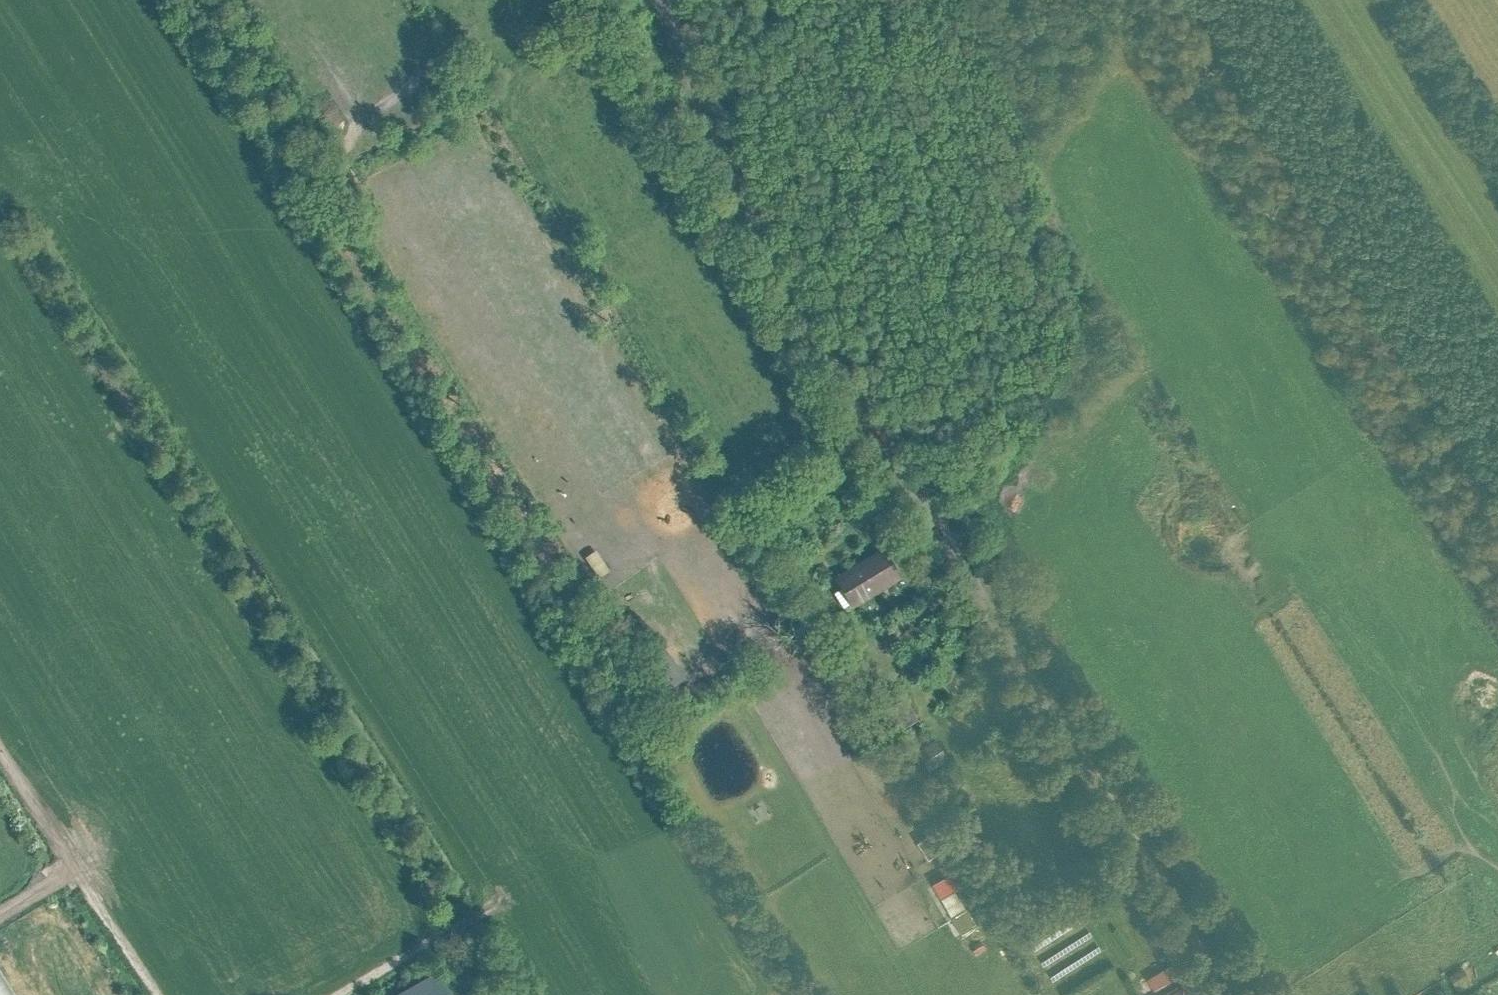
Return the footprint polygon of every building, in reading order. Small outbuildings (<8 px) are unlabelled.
[(852,603),(895,576),(880,553),(838,579),(852,603)] [(914,721),(902,700),(885,710),(897,731),(914,721)] [(947,877),(931,886),(939,900),(955,891),(947,877)] [(967,911),(950,920),(959,936),(977,926),(976,926),(967,911)] [(436,974),(400,994),(448,994),(436,974)]
